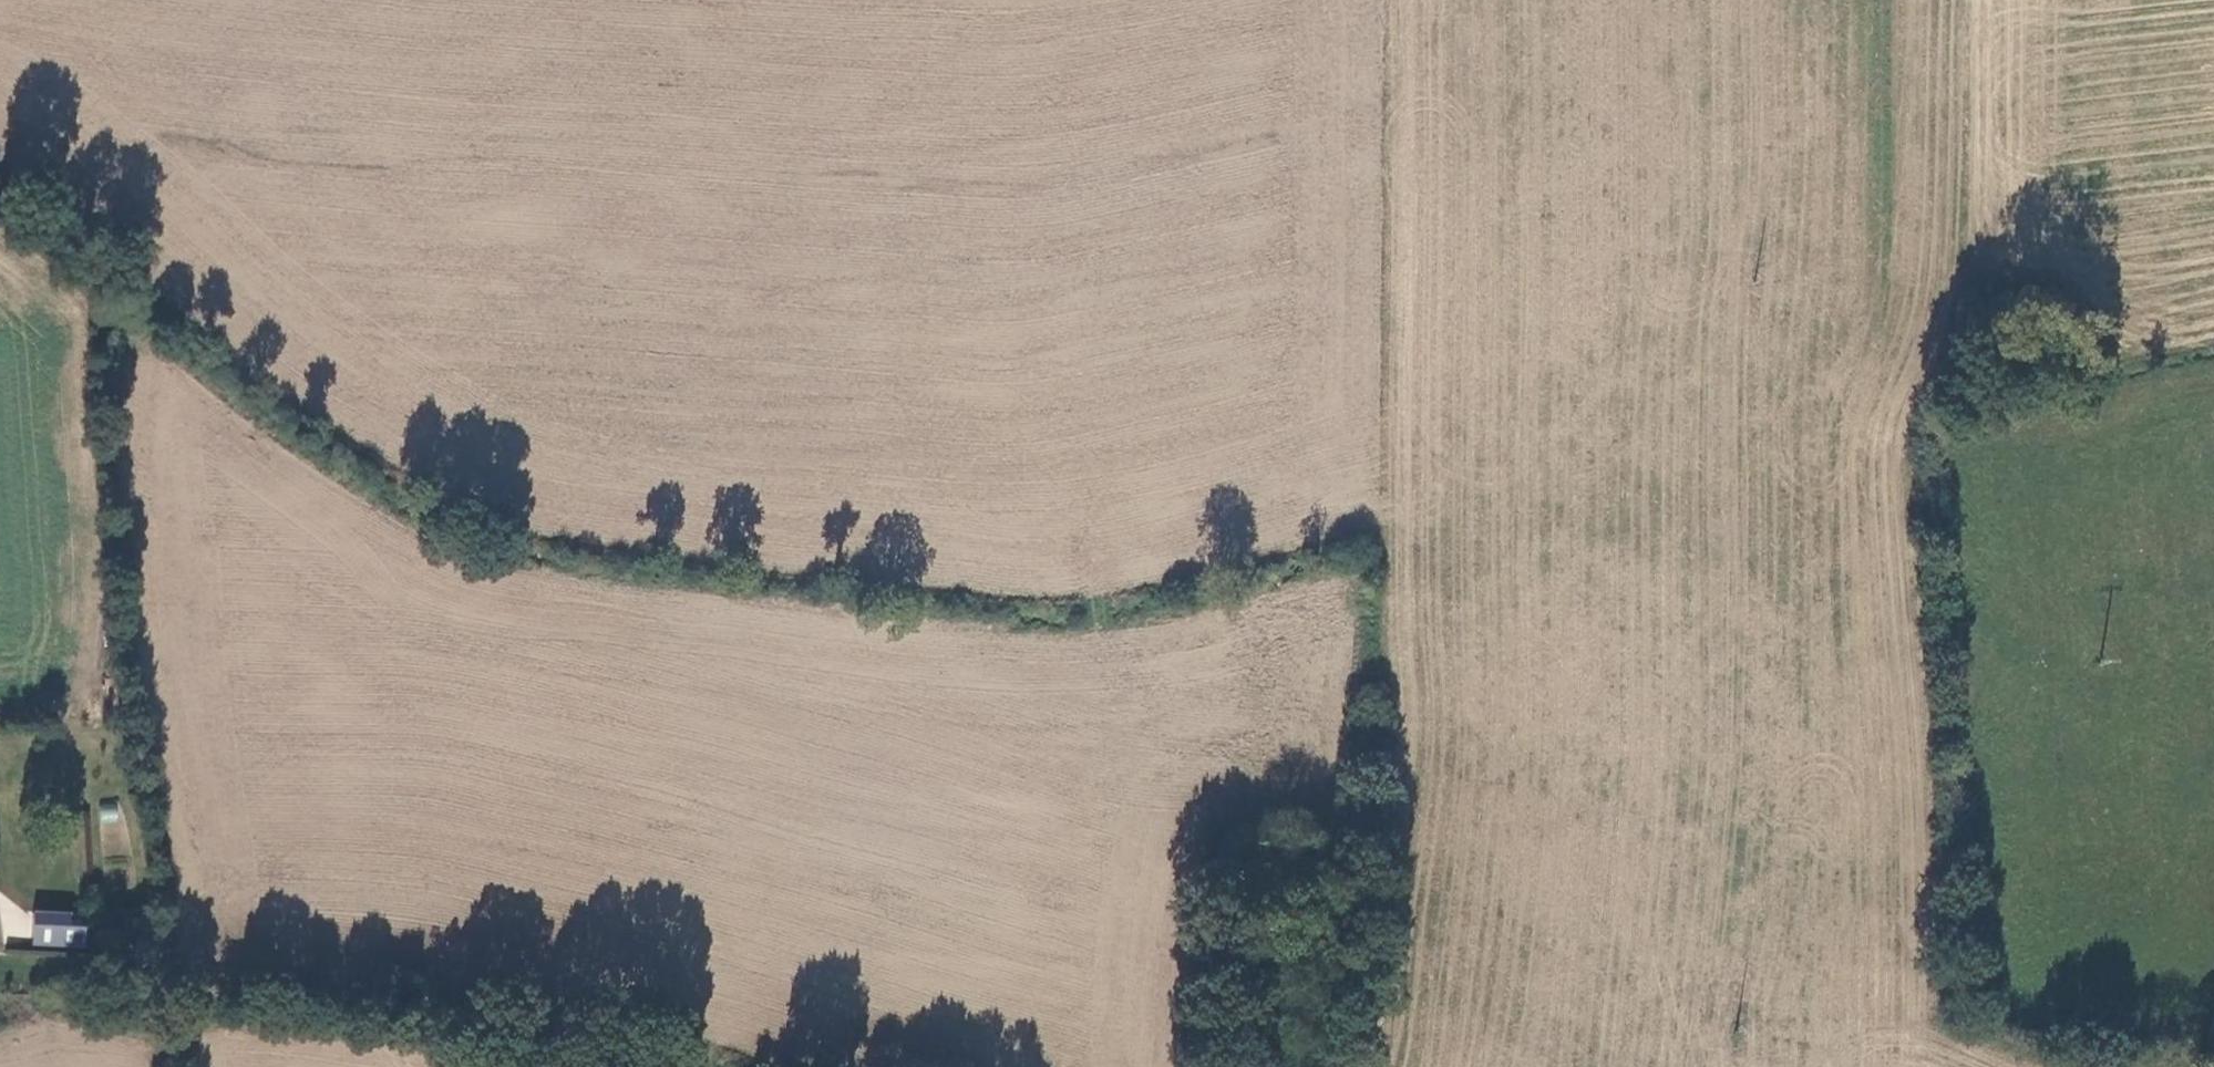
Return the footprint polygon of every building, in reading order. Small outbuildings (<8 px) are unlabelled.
[(87,916),(33,914),(32,945),(86,948),(87,916)]
